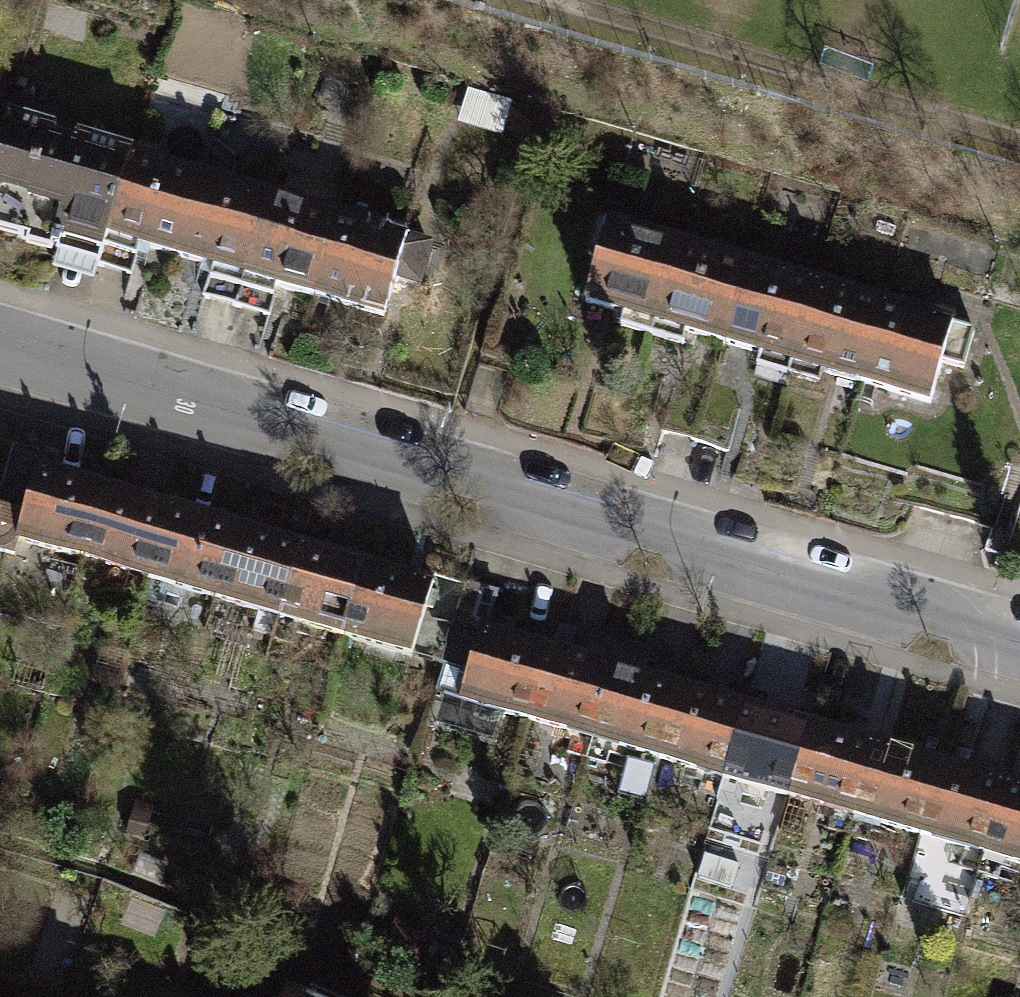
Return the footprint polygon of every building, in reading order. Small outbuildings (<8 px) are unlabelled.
[(94,244),(119,161),(15,130),(0,182),(0,216),(94,244)] [(94,244),(166,265),(191,182),(119,161),(94,244)] [(166,265),(239,286),(263,203),(191,182),(166,265)] [(239,286),(311,307),(335,225),(263,203),(239,286)] [(407,246),(335,225),(311,307),(383,328),(407,246)] [(585,306),(655,326),(678,246),(609,226),(585,306)] [(655,326),(724,347),(748,266),(678,246),(655,326)] [(724,347),(794,367),(817,286),(748,266),(724,347)] [(794,367),(863,387),(887,306),(817,286),(794,367)] [(956,327),(887,306),(863,387),(933,407),(956,327)] [(21,556),(88,574),(109,499),(42,480),(21,556)] [(88,574),(154,593),(175,517),(109,499),(88,574)] [(154,593),(221,611),(242,536),(175,517),(154,593)] [(221,611),(287,630),(308,555),(242,536),(221,611)] [(287,630),(354,649),(375,573),(308,555),(287,630)] [(441,592),(375,573),(354,649),(420,667),(441,592)] [(459,711),(525,731),(546,658),(481,639),(459,711)] [(525,731),(590,750),(612,678),(546,658),(525,731)] [(590,750),(655,770),(677,697),(612,678),(590,750)] [(655,770),(720,789),(742,716),(677,697),(655,770)] [(720,789),(785,808),(807,736),(742,716),(720,789)] [(785,808),(851,828),(872,755),(807,736),(785,808)] [(851,828),(916,847),(938,774),(872,755),(851,828)] [(916,847),(981,866),(1003,794),(938,774),(916,847)] [(1019,878),(1019,799),(1003,794),(981,866),(1019,878)]
